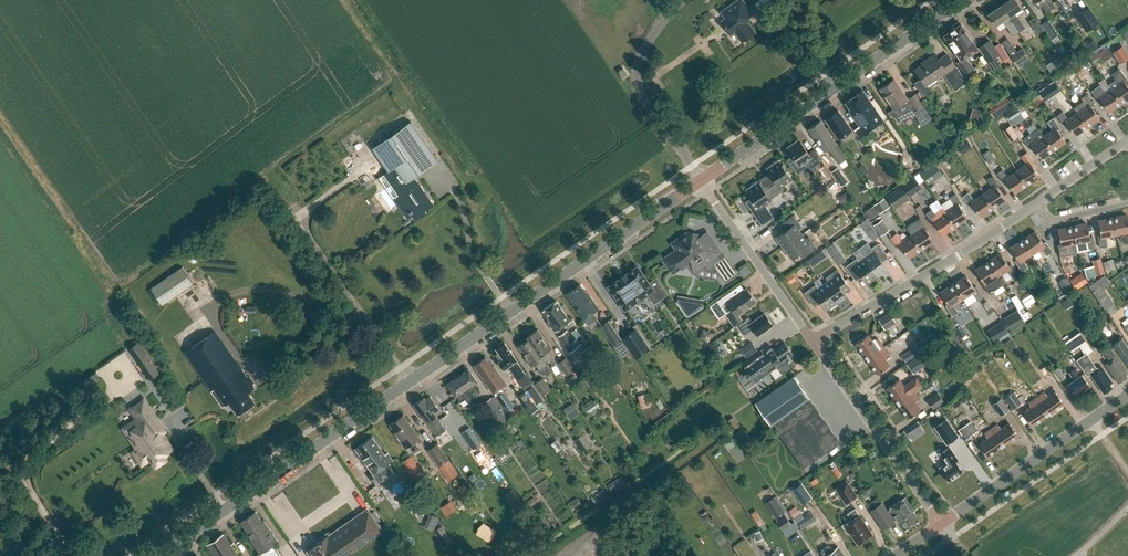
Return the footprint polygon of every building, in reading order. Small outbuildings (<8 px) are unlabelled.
[(735,32),(741,41),(755,32),(743,16),(750,11),(742,0),(738,0),(725,9),(730,15),(721,21),(731,35),(735,32)] [(1019,32),(1024,28),(1014,13),(1021,8),(1015,0),(1009,0),(1001,6),(1008,17),(1019,32)] [(1034,3),(1033,4),(1037,10),(1043,6),(1047,12),(1055,7),(1050,0),(1030,0),(1031,1),(1033,1),(1034,3)] [(1001,6),(987,15),(995,26),(1002,21),(1013,36),(1019,32),(1008,17),(1001,6)] [(1099,22),(1088,7),(1075,16),(1086,31),(1099,22)] [(1038,34),(1044,30),(1041,25),(1035,17),(1029,21),(1038,34)] [(1041,25),(1044,30),(1051,40),(1059,34),(1048,20),(1041,25)] [(959,64),(966,75),(974,69),(966,57),(978,48),(961,24),(944,36),(963,62),(959,64)] [(1010,52),(1016,49),(1010,37),(1004,41),(1010,52)] [(990,41),(980,48),(986,56),(981,60),(984,66),(1000,55),(990,41)] [(1105,61),(1114,54),(1107,45),(1098,52),(1105,61)] [(1113,52),(1120,63),(1127,58),(1127,54),(1122,46),(1113,52)] [(1008,55),(1015,65),(1027,56),(1020,47),(1008,55)] [(943,74),(955,90),(966,82),(947,55),(939,60),(935,55),(927,60),(928,61),(915,70),(926,86),(943,74)] [(1052,69),(1063,63),(1059,58),(1049,64),(1052,69)] [(1077,69),(1082,78),(1089,74),(1083,65),(1077,69)] [(623,78),(627,74),(623,68),(618,71),(623,78)] [(1112,90),(1121,103),(1127,99),(1127,87),(1126,84),(1127,82),(1120,71),(1113,76),(1119,85),(1112,90)] [(897,105),(901,110),(912,102),(916,108),(921,104),(913,93),(906,98),(893,78),(879,88),(893,108),(897,105)] [(1060,90),(1054,82),(1040,91),(1046,100),(1060,90)] [(1100,86),(1092,91),(1100,102),(1101,101),(1109,112),(1121,103),(1112,90),(1106,94),(1100,86)] [(883,120),(863,90),(845,102),(850,110),(849,111),(859,126),(854,129),(859,137),(883,120)] [(915,93),(919,98),(923,95),(919,90),(915,93)] [(1078,113),(1087,127),(1099,118),(1092,107),(1094,106),(1087,95),(1082,98),(1087,107),(1078,113)] [(1031,101),(1036,108),(1042,104),(1037,96),(1031,101)] [(1005,113),(1009,120),(1019,113),(1015,106),(1005,113)] [(983,118),(984,109),(974,108),(973,117),(983,118)] [(852,129),(838,111),(825,120),(838,139),(852,129)] [(1067,124),(1075,135),(1087,127),(1078,113),(1069,120),(1063,112),(1057,116),(1065,126),(1067,124)] [(1044,137),(1053,150),(1066,141),(1058,130),(1060,129),(1054,119),(1048,122),(1053,130),(1044,137)] [(410,121),(372,148),(388,171),(376,179),(377,180),(379,178),(387,188),(391,185),(401,199),(396,202),(408,218),(412,215),(415,220),(424,213),(427,212),(425,209),(434,203),(415,176),(438,160),(410,121)] [(820,121),(808,129),(823,150),(827,147),(838,163),(848,157),(836,141),(835,142),(820,121)] [(1004,130),(1011,139),(1017,135),(1011,125),(1004,130)] [(1033,147),(1041,159),(1053,150),(1044,137),(1035,143),(1028,135),(1023,139),(1031,149),(1033,147)] [(812,158),(798,139),(791,144),(791,145),(787,148),(794,157),(787,162),(796,174),(808,166),(806,163),(812,158)] [(983,154),(988,164),(995,160),(990,150),(983,154)] [(1017,171),(1027,184),(1039,176),(1031,165),(1034,163),(1027,153),(1021,156),(1027,165),(1017,171)] [(777,161),(770,165),(771,167),(767,169),(772,176),(760,184),(757,181),(757,182),(750,186),(751,188),(747,190),(753,199),(747,204),(762,226),(774,217),(765,205),(771,200),(765,191),(777,183),(780,187),(791,179),(778,160),(777,160),(777,161)] [(935,162),(920,172),(928,184),(943,174),(935,162)] [(856,168),(862,176),(868,172),(862,164),(856,168)] [(827,166),(820,172),(827,181),(834,176),(827,166)] [(849,183),(839,167),(832,171),(842,187),(849,183)] [(1006,182),(1014,193),(1027,184),(1017,171),(1008,178),(1002,170),(997,174),(1004,183),(1006,182)] [(914,176),(902,185),(910,196),(922,188),(914,176)] [(984,195),(993,208),(1005,199),(997,188),(1000,187),(993,176),(987,180),(993,188),(984,195)] [(885,197),(894,210),(909,199),(900,186),(885,197)] [(925,211),(936,203),(924,187),(913,194),(925,211)] [(847,191),(840,195),(845,202),(852,198),(847,191)] [(973,205),(980,216),(993,208),(984,195),(974,201),(968,193),(963,197),(970,207),(973,205)] [(946,212),(955,226),(967,217),(960,206),(962,204),(955,194),(950,198),(955,206),(946,212)] [(885,199),(874,206),(880,214),(890,207),(885,199)] [(935,223),(943,234),(955,226),(946,212),(937,219),(931,211),(925,215),(933,225),(935,223)] [(783,248),(802,234),(798,229),(802,227),(794,215),(781,224),(786,231),(777,237),(779,240),(778,241),(783,248)] [(1116,234),(1127,231),(1127,233),(1127,219),(1127,215),(1112,218),(1116,234)] [(881,217),(871,224),(878,234),(888,228),(881,217)] [(912,236),(921,249),(933,241),(926,229),(928,228),(921,217),(920,218),(907,227),(911,234),(920,228),(921,229),(912,236)] [(1098,235),(1100,247),(1106,246),(1105,236),(1116,234),(1112,218),(1098,221),(1100,234),(1098,235)] [(867,220),(862,224),(867,231),(872,227),(867,220)] [(1072,226),(1076,242),(1087,240),(1089,249),(1096,248),(1092,236),(1090,236),(1087,223),(1072,226)] [(1076,242),(1072,226),(1058,229),(1060,243),(1058,243),(1060,255),(1077,253),(1076,242)] [(711,270),(715,267),(725,281),(736,273),(724,256),(720,259),(716,255),(721,252),(708,233),(700,239),(697,234),(694,236),(690,235),(688,232),(675,241),(674,247),(677,250),(663,259),(668,267),(668,266),(673,274),(680,269),(683,267),(682,265),(683,259),(691,261),(694,265),(702,260),(708,269),(711,270)] [(1023,240),(1032,254),(1041,247),(1047,256),(1052,252),(1045,242),(1043,243),(1035,232),(1023,240)] [(800,251),(805,257),(817,248),(809,237),(805,239),(802,234),(783,248),(788,255),(789,254),(791,257),(800,251)] [(901,246),(909,258),(921,249),(912,236),(903,242),(897,234),(891,238),(899,248),(901,246)] [(1015,261),(1021,272),(1027,268),(1022,260),(1032,254),(1023,240),(1010,248),(1018,259),(1015,261)] [(858,249),(878,277),(885,272),(884,271),(887,269),(881,260),(887,256),(879,243),(871,248),(867,243),(858,249)] [(861,274),(867,283),(870,281),(871,282),(878,277),(858,249),(857,249),(864,259),(859,262),(857,258),(845,266),(854,279),(861,274)] [(825,250),(810,257),(813,264),(828,256),(825,250)] [(840,253),(835,257),(840,264),(845,260),(840,253)] [(988,262),(997,276),(1007,270),(1012,278),(1018,274),(1011,264),(1009,265),(1001,254),(988,262)] [(1092,264),(1082,267),(1084,276),(1084,278),(1085,277),(1104,273),(1099,256),(1091,258),(1092,264)] [(1102,261),(1107,273),(1126,267),(1123,258),(1114,261),(1113,257),(1102,261)] [(981,284),(987,294),(993,291),(988,282),(997,276),(988,262),(976,271),(983,282),(981,284)] [(741,267),(746,275),(754,271),(749,263),(741,267)] [(182,267),(151,288),(162,304),(192,283),(182,267)] [(626,275),(625,273),(619,277),(620,279),(609,286),(625,309),(633,303),(634,305),(638,306),(645,301),(646,297),(645,295),(646,294),(653,304),(667,294),(656,277),(648,283),(637,267),(626,275)] [(823,284),(837,304),(844,298),(843,297),(846,295),(840,286),(846,282),(837,269),(826,278),(828,281),(823,284)] [(786,278),(790,284),(797,280),(792,273),(786,278)] [(1071,279),(1076,288),(1087,281),(1085,277),(1084,278),(1084,276),(1082,273),(1071,279)] [(954,285),(963,298),(972,292),(978,300),(983,297),(976,287),(974,288),(966,276),(954,285)] [(1058,281),(1065,293),(1073,288),(1066,277),(1058,281)] [(1098,299),(1107,293),(1098,280),(1088,286),(1098,299)] [(567,294),(584,319),(599,308),(590,295),(588,296),(580,284),(567,294)] [(819,301),(826,310),(829,308),(829,309),(837,304),(823,284),(818,288),(816,284),(804,293),(813,305),(819,301)] [(946,306),(952,316),(958,313),(953,305),(963,298),(954,285),(941,293),(949,304),(946,306)] [(732,298),(729,294),(732,291),(710,306),(719,319),(726,314),(734,325),(743,319),(739,314),(756,302),(747,288),(732,298)] [(1020,297),(1027,309),(1031,306),(1029,304),(1035,300),(1029,291),(1020,297)] [(688,316),(706,306),(697,292),(680,301),(688,316)] [(1011,298),(1019,309),(1023,306),(1016,295),(1011,298)] [(1119,295),(1106,305),(1112,314),(1126,305),(1119,295)] [(1068,298),(1061,302),(1065,308),(1072,304),(1068,298)] [(548,322),(555,332),(568,323),(570,325),(572,323),(556,301),(543,310),(550,321),(548,322)] [(1018,310),(1004,318),(1011,331),(1026,323),(1018,310)] [(877,319),(884,329),(895,321),(888,311),(877,319)] [(738,324),(747,336),(755,330),(758,335),(772,325),(765,314),(752,322),(749,317),(738,324)] [(607,320),(599,326),(612,345),(620,339),(607,320)] [(1002,321),(986,330),(993,341),(1008,332),(1002,321)] [(967,333),(960,324),(954,328),(960,337),(967,333)] [(529,339),(545,362),(552,357),(547,350),(552,347),(547,342),(546,342),(538,329),(527,337),(529,339)] [(648,348),(635,330),(622,338),(635,357),(648,348)] [(216,331),(186,353),(224,406),(229,402),(238,413),(255,401),(246,389),(254,383),(216,331)] [(557,338),(569,354),(581,346),(577,339),(574,341),(567,331),(557,338)] [(1064,342),(1070,351),(1078,346),(1084,354),(1091,349),(1079,332),(1064,342)] [(855,343),(866,358),(883,346),(878,338),(873,342),(868,334),(855,343)] [(925,338),(914,345),(919,353),(930,345),(925,338)] [(539,370),(544,376),(551,371),(545,362),(529,339),(518,346),(527,359),(526,360),(530,366),(535,363),(539,370)] [(622,340),(613,346),(621,358),(630,352),(622,340)] [(1120,353),(1120,354),(1127,366),(1127,348),(1127,349),(1120,340),(1114,344),(1120,353)] [(746,357),(757,350),(751,341),(740,348),(746,357)] [(751,376),(755,382),(777,366),(781,372),(794,363),(789,357),(793,354),(785,342),(773,350),(770,344),(742,364),(746,369),(742,372),(747,380),(751,376)] [(498,352),(496,354),(500,360),(499,361),(500,362),(499,365),(501,367),(503,368),(504,369),(508,366),(517,379),(524,389),(533,382),(526,373),(525,374),(516,361),(517,360),(505,343),(504,343),(501,343),(497,345),(498,345),(497,348),(496,349),(498,352)] [(720,353),(718,344),(709,346),(711,355),(720,353)] [(866,358),(877,374),(889,365),(884,357),(889,354),(883,346),(866,358)] [(904,355),(908,362),(919,354),(915,348),(904,355)] [(1125,375),(1127,373),(1111,350),(1104,354),(1109,361),(1105,364),(1119,383),(1126,378),(1125,375)] [(907,365),(913,374),(930,362),(924,353),(907,365)] [(1112,383),(1100,366),(1096,369),(1086,354),(1076,361),(1087,376),(1090,374),(1103,394),(1112,388),(1110,385),(1112,383)] [(474,365),(475,366),(475,365),(494,392),(493,392),(494,393),(506,384),(506,383),(494,366),(492,367),(486,358),(485,357),(474,365)] [(558,363),(567,375),(574,370),(566,358),(558,363)] [(934,369),(937,374),(946,368),(943,363),(934,369)] [(154,366),(145,372),(150,379),(159,373),(154,366)] [(1052,371),(1060,382),(1066,377),(1058,366),(1052,371)] [(469,369),(447,384),(460,401),(465,398),(468,402),(478,395),(472,385),(477,381),(469,369)] [(1076,369),(1070,374),(1074,380),(1068,385),(1075,396),(1090,387),(1082,375),(1081,376),(1076,369)] [(567,379),(572,385),(576,382),(572,376),(567,379)] [(772,426),(773,425),(803,468),(840,442),(794,376),(756,403),(772,426)] [(886,387),(897,403),(914,391),(922,386),(916,377),(904,386),(899,379),(886,387)] [(535,383),(543,395),(550,390),(542,378),(535,383)] [(931,381),(923,386),(927,392),(935,387),(931,381)] [(528,407),(537,401),(529,389),(520,395),(528,407)] [(496,396),(500,403),(499,404),(502,407),(503,407),(506,411),(514,406),(504,391),(496,396)] [(897,403),(908,418),(920,410),(915,402),(920,399),(914,391),(897,403)] [(1044,392),(1036,397),(1048,414),(1064,404),(1055,391),(1047,396),(1044,392)] [(637,395),(641,408),(650,405),(647,392),(637,395)] [(938,392),(927,400),(933,409),(944,401),(938,392)] [(1006,397),(1014,409),(1022,404),(1014,392),(1006,397)] [(424,397),(414,405),(426,422),(426,421),(436,436),(446,429),(436,415),(435,412),(439,409),(430,396),(426,399),(424,397)] [(512,425),(493,397),(483,404),(501,432),(512,425)] [(1048,414),(1036,397),(1028,403),(1031,407),(1024,413),(1033,425),(1048,414)] [(156,465),(165,458),(163,454),(172,448),(155,424),(159,422),(144,399),(130,409),(142,426),(128,435),(138,449),(133,452),(142,464),(151,458),(156,465)] [(965,403),(969,409),(974,405),(971,400),(965,403)] [(1009,410),(1002,400),(991,409),(998,418),(1009,410)] [(575,401),(565,407),(572,418),(582,411),(575,401)] [(394,433),(405,448),(420,438),(404,415),(390,425),(395,432),(394,433)] [(946,419),(935,427),(946,443),(958,436),(946,419)] [(977,432),(970,422),(960,429),(966,439),(977,432)] [(923,423),(908,432),(912,438),(927,429),(923,423)] [(991,429),(1003,446),(1018,436),(1009,423),(1001,429),(997,424),(991,429)] [(460,433),(469,451),(483,443),(474,426),(460,433)] [(979,444),(988,456),(1003,446),(991,429),(984,433),(987,438),(979,444)] [(574,440),(582,451),(592,445),(585,433),(574,440)] [(375,472),(382,481),(390,475),(383,466),(392,459),(388,453),(385,454),(372,437),(356,448),(374,473),(375,472)] [(724,445),(738,464),(748,457),(734,438),(724,445)] [(428,450),(438,465),(448,459),(437,444),(428,450)] [(939,468),(948,481),(963,471),(955,461),(958,459),(949,447),(940,453),(947,463),(939,468)] [(832,470),(837,476),(841,473),(836,466),(832,470)] [(606,484),(612,493),(626,483),(621,475),(606,484)] [(836,489),(846,503),(857,496),(847,481),(836,489)] [(502,496),(513,511),(523,505),(512,489),(502,496)] [(863,499),(869,495),(866,490),(860,494),(863,499)] [(776,517),(787,511),(778,494),(767,501),(776,517)] [(525,503),(529,508),(537,503),(533,497),(525,503)] [(881,503),(871,510),(870,511),(883,529),(894,521),(897,519),(905,530),(919,520),(913,512),(914,511),(905,497),(904,497),(890,508),(891,509),(888,512),(881,503)] [(568,503),(572,509),(580,503),(577,498),(568,503)] [(439,508),(445,517),(456,510),(450,501),(439,508)] [(793,507),(789,511),(794,518),(798,515),(793,507)] [(312,555),(345,555),(382,530),(367,509),(308,550),(312,555)] [(850,533),(858,544),(872,534),(855,509),(848,514),(852,519),(842,526),(847,533),(850,533)] [(260,553),(258,554),(259,555),(282,555),(274,544),(278,541),(264,521),(263,522),(256,512),(241,522),(248,532),(246,533),(260,553)] [(815,518),(811,512),(796,522),(800,528),(815,518)] [(764,528),(768,526),(760,513),(756,516),(764,528)] [(436,527),(439,515),(433,514),(430,526),(436,527)] [(775,522),(781,532),(791,525),(785,516),(775,522)] [(832,525),(824,530),(834,544),(841,539),(832,525)] [(207,544),(214,555),(238,555),(223,533),(207,544)] [(838,547),(824,555),(844,555),(838,547)]
